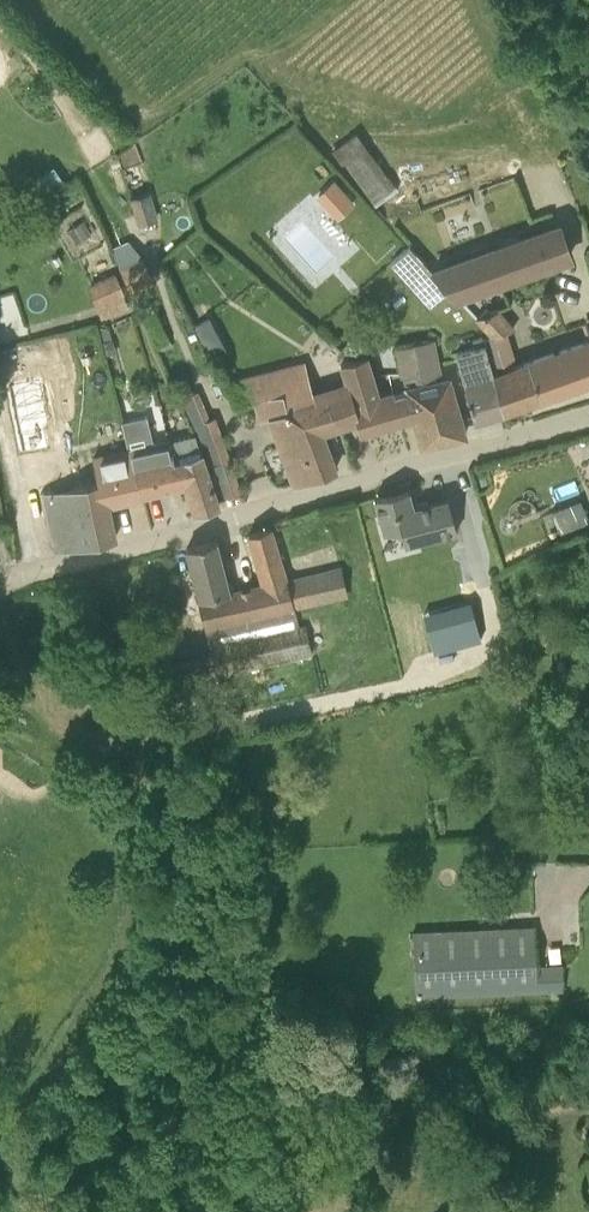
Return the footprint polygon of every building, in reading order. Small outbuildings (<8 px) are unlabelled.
[(359,128),(335,146),(378,203),(402,186),(359,128)] [(50,191),(68,179),(56,161),(38,173),(50,191)] [(336,175),(318,193),(341,217),(359,199),(336,175)] [(150,191),(148,192),(132,198),(130,198),(138,225),(158,219),(150,191)] [(91,233),(84,221),(68,230),(75,242),(91,233)] [(457,301),(475,295),(472,292),(571,257),(559,225),(432,270),(450,289),(449,291),(457,301)] [(122,269),(132,292),(155,282),(145,259),(137,262),(129,241),(113,248),(122,269)] [(410,245),(390,262),(431,307),(449,291),(450,289),(432,270),(410,245)] [(99,312),(128,300),(109,257),(82,267),(99,312)] [(484,337),(503,410),(588,380),(588,340),(507,368),(496,334),(514,328),(499,310),(476,319),(490,335),(484,337)] [(224,349),(208,318),(193,325),(209,357),(224,349)] [(116,352),(112,338),(111,339),(108,329),(99,327),(103,342),(106,355),(116,352)] [(171,344),(165,333),(153,340),(159,350),(171,344)] [(503,410),(484,337),(472,341),(474,347),(455,352),(474,418),(503,410)] [(401,371),(402,374),(417,374),(418,385),(442,381),(432,339),(396,346),(401,371)] [(379,395),(367,356),(341,363),(346,380),(326,387),(328,394),(335,425),(338,424),(338,423),(357,418),(361,430),(415,415),(407,392),(394,396),(393,391),(379,395)] [(312,391),(303,363),(299,364),(248,376),(228,382),(235,405),(255,399),(282,394),(286,408),(328,394),(326,387),(312,391)] [(424,445),(465,435),(447,380),(442,381),(418,385),(417,374),(402,374),(407,392),(415,415),(424,445)] [(20,383),(24,425),(27,451),(48,448),(42,381),(20,383)] [(210,420),(197,390),(182,397),(195,427),(206,454),(221,498),(240,491),(215,418),(210,420)] [(320,429),(335,425),(328,394),(286,408),(282,394),(255,399),(260,420),(270,417),(295,483),(336,470),(320,429)] [(125,417),(132,446),(156,440),(149,411),(125,417)] [(142,494),(187,483),(196,510),(195,510),(196,512),(219,505),(201,453),(194,434),(173,439),(179,461),(174,462),(169,440),(128,449),(142,494)] [(100,456),(92,458),(97,481),(84,483),(44,492),(57,551),(115,538),(107,503),(142,494),(128,449),(100,456)] [(457,532),(448,499),(413,508),(408,489),(375,497),(380,518),(391,515),(394,532),(400,531),(404,547),(457,532)] [(562,527),(588,520),(588,512),(585,498),(556,506),(562,527)] [(294,626),(291,606),(285,580),(280,562),(270,527),(249,533),(259,569),(263,584),(230,591),(217,540),(187,547),(206,626),(207,626),(214,654),(167,664),(172,682),(172,683),(218,673),(308,652),(303,625),(294,626)] [(338,568),(285,580),(291,606),(344,594),(338,568)] [(482,638),(471,600),(443,608),(453,646),(482,638)] [(536,965),(535,927),(412,933),(415,996),(564,989),(563,964),(536,965)]
